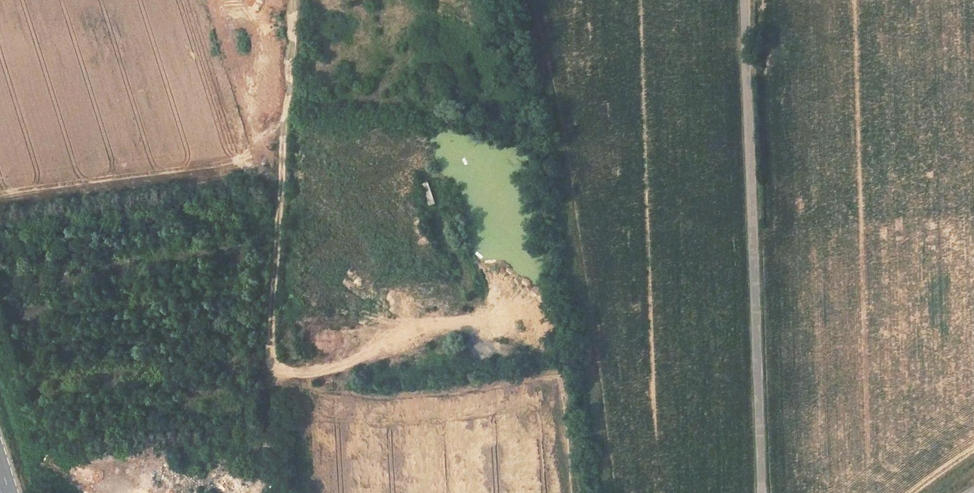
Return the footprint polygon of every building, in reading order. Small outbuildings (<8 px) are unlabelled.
[(426,182),(419,185),(429,206),(435,203),(426,182)]
